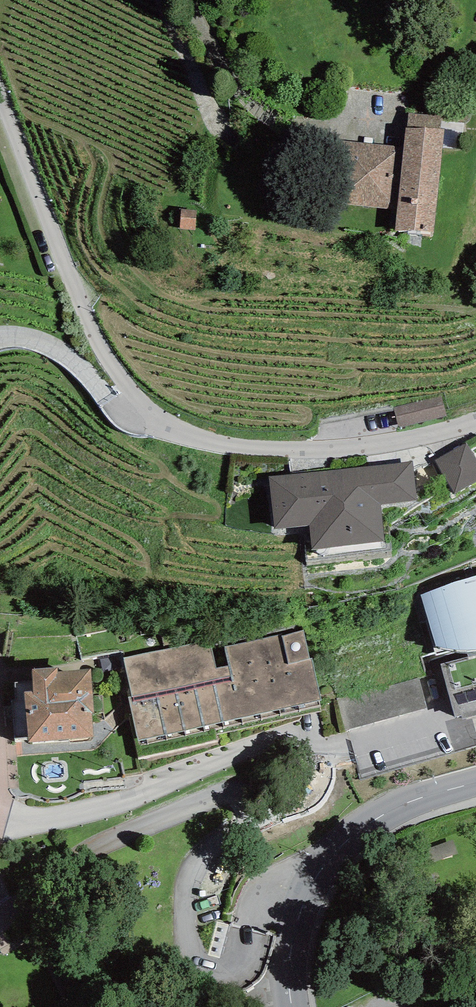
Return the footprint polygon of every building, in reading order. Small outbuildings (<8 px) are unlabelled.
[(405,139),(404,154),(342,147),(336,205),(398,212),(395,242),(432,246),(443,143),(405,139)] [(195,217),(184,216),(182,231),(193,232),(195,217)] [(399,428),(447,416),(441,397),(395,407),(399,428)] [(455,493),(475,481),(475,459),(466,443),(435,460),(455,493)] [(270,477),(274,528),(310,525),(312,550),(385,542),(381,505),(417,501),(413,462),(270,477)] [(421,595),(439,658),(454,653),(461,653),(467,654),(469,654),(475,653),(475,576),(454,583),(437,589),(421,595)] [(319,701),(321,700),(312,658),(310,659),(303,630),(282,636),(282,634),(224,647),(229,666),(216,668),(210,639),(124,658),(133,697),(128,698),(133,717),(129,718),(138,758),(218,739),(217,735),(321,711),(319,701)] [(441,664),(456,718),(462,716),(463,719),(475,716),(475,653),(469,654),(467,654),(468,657),(441,664)] [(118,656),(100,659),(103,672),(120,669),(118,656)] [(24,692),(29,743),(94,737),(92,714),(94,713),(91,669),(58,672),(58,668),(32,669),(33,691),(24,692)] [(346,730),(427,708),(419,677),(337,698),(346,730)]
